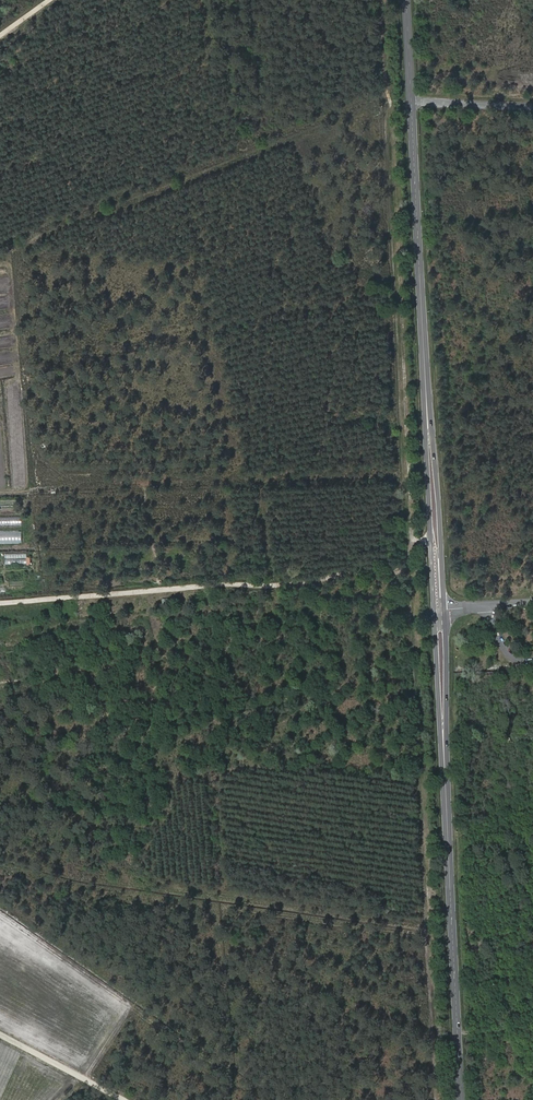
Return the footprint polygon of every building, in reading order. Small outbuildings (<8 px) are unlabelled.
[(22,543),(22,531),(0,530),(0,543),(22,543)] [(27,557),(28,553),(6,553),(6,563),(30,564),(30,557),(27,557)]
